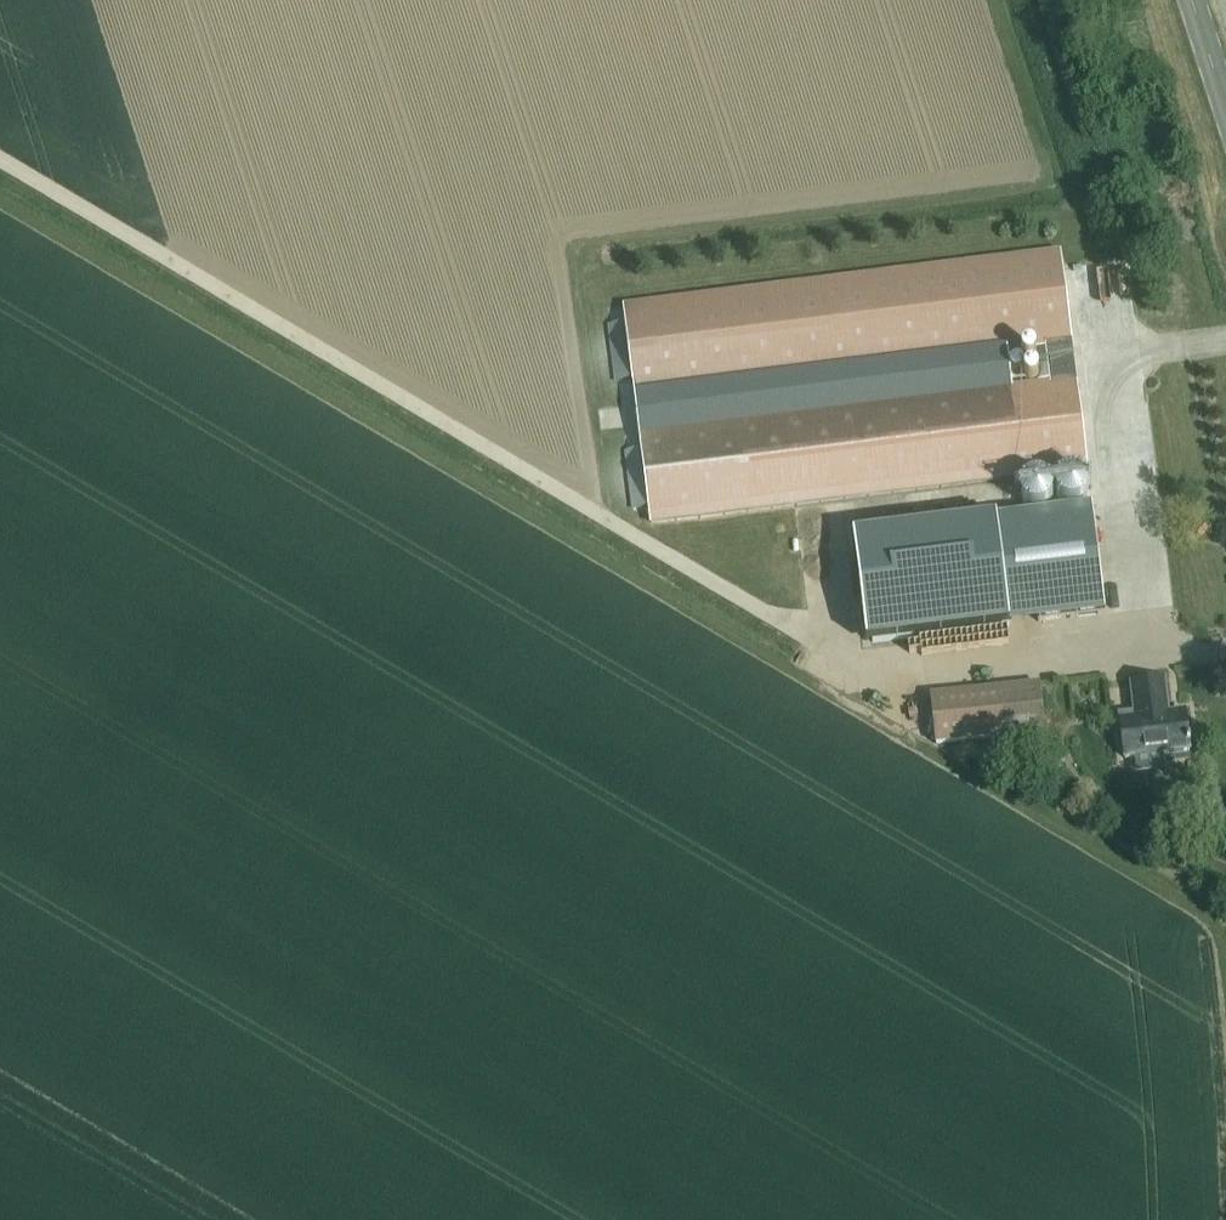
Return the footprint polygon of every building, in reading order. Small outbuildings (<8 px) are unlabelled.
[(635,395),(1046,344),(1050,383),(1075,380),(1059,252),(624,306),(635,395)] [(1075,380),(1050,383),(640,434),(651,523),(1086,469),(1079,406),(1075,380)] [(1091,506),(853,537),(867,644),(1104,614),(1091,506)] [(1123,762),(1189,754),(1184,712),(1168,714),(1164,681),(1128,685),(1132,719),(1117,720),(1123,762)] [(938,747),(1047,733),(1040,684),(932,698),(938,747)]
